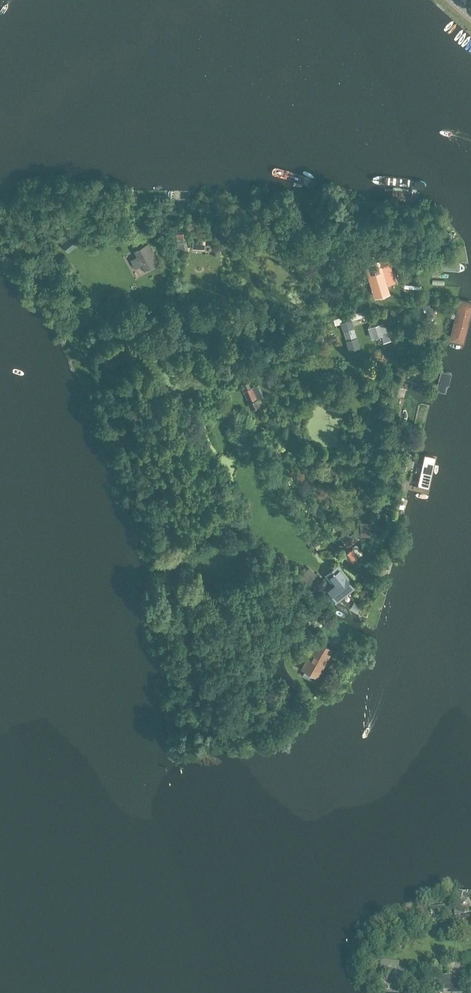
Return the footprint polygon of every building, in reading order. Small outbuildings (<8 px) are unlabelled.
[(193,243),(205,243),(205,234),(202,234),(202,232),(197,231),(197,234),(194,233),(193,243)] [(175,233),(177,250),(187,248),(185,232),(175,233)] [(69,236),(61,244),(69,253),(77,245),(69,236)] [(149,242),(133,250),(145,271),(157,264),(150,251),(153,250),(149,242)] [(378,260),(368,263),(377,295),(387,291),(378,260)] [(445,269),(465,271),(465,264),(446,262),(445,269)] [(455,316),(462,317),(466,298),(459,296),(455,316)] [(351,314),(333,319),(335,325),(340,323),(342,331),(343,331),(346,340),(357,337),(354,328),(355,327),(353,320),(351,314)] [(371,326),(374,337),(387,333),(384,322),(371,326)] [(435,388),(442,390),(447,371),(441,369),(435,388)] [(251,387),(243,391),(251,409),(260,405),(251,387)] [(425,443),(432,445),(436,426),(430,424),(425,443)] [(361,533),(371,533),(370,519),(361,520),(361,533)] [(355,530),(350,534),(348,531),(340,537),(347,547),(361,537),(355,530)] [(352,548),(343,554),(349,564),(358,557),(352,548)] [(315,574),(308,567),(299,576),(307,583),(315,574)] [(334,568),(327,576),(333,582),(326,589),(335,597),(349,583),(334,568)] [(299,628),(296,633),(306,638),(309,633),(299,628)] [(300,668),(317,677),(334,649),(316,639),(304,660),(300,668)] [(470,915),(470,914),(470,904),(469,898),(465,898),(465,892),(457,891),(454,907),(454,914),(470,915)] [(427,908),(428,918),(431,916),(447,914),(445,906),(439,907),(437,901),(430,903),(430,907),(427,908)] [(470,933),(470,916),(456,916),(456,924),(460,924),(460,933),(470,933)] [(388,960),(386,979),(411,982),(411,969),(399,967),(399,961),(388,960)] [(465,976),(465,975),(459,975),(460,975),(460,964),(448,964),(449,975),(443,976),(443,983),(443,984),(452,985),(452,992),(465,992),(465,976)]
